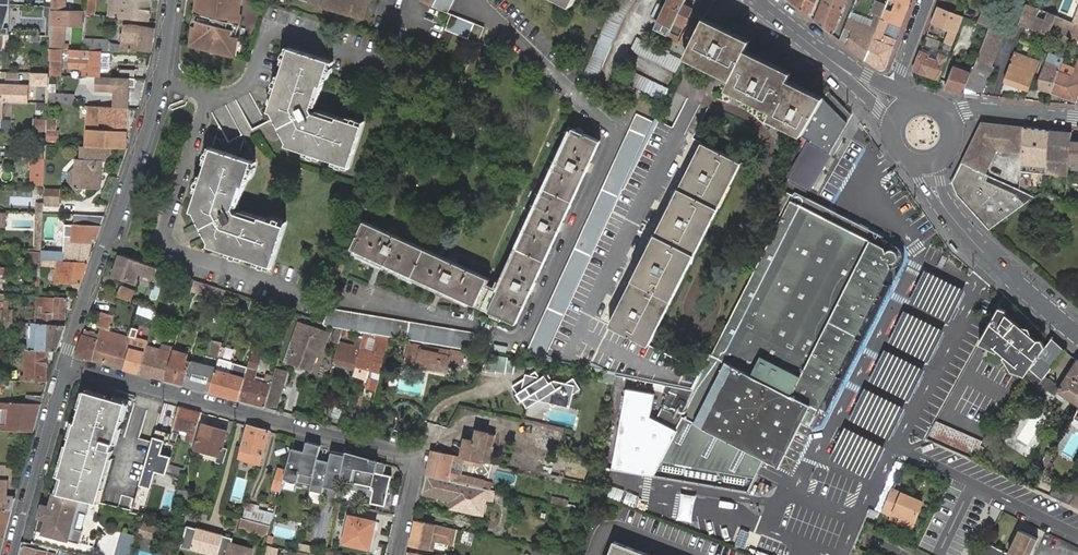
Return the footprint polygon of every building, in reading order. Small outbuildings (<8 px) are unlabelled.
[(52,6),(52,22),(63,23),(71,24),(71,12),(64,12),(65,0),(52,0),(52,6)] [(85,10),(94,11),(96,0),(86,0),(85,10)] [(128,0),(110,0),(108,17),(120,18),(126,19),(128,0)] [(151,0),(128,0),(126,19),(149,21),(151,0)] [(362,18),(367,0),(300,0),(362,18)] [(448,13),(454,0),(436,0),(432,7),(448,13)] [(612,9),(609,13),(608,17),(600,34),(609,38),(614,40),(623,20),(635,0),(617,0),(612,9)] [(665,6),(659,20),(656,25),(672,33),(672,32),(685,5),(688,0),(668,0),(665,6)] [(801,10),(806,0),(789,0),(801,10)] [(814,20),(832,35),(846,0),(822,0),(814,20)] [(865,60),(877,30),(881,19),(888,0),(878,0),(876,4),(879,5),(873,21),(871,28),(856,22),(848,19),(840,40),(846,46),(865,60)] [(911,0),(888,0),(881,19),(889,22),(901,27),(911,1),(911,0)] [(197,2),(192,44),(236,56),(238,36),(236,36),(239,13),(197,2)] [(659,20),(665,6),(658,3),(652,17),(659,20)] [(1027,3),(1019,24),(1049,36),(1051,29),(1056,16),(1056,15),(1027,3)] [(9,34),(10,4),(0,4),(0,34),(9,34)] [(682,43),(690,47),(704,19),(695,14),(692,21),(690,20),(695,9),(685,5),(672,32),(684,38),(682,43)] [(45,6),(44,6),(44,16),(47,17),(46,36),(51,36),(51,22),(52,22),(52,6),(45,6)] [(947,43),(952,45),(955,39),(957,33),(963,17),(938,6),(931,23),(951,31),(949,36),(946,43),(947,43)] [(83,13),(71,12),(71,24),(83,24),(83,13)] [(978,22),(990,27),(994,29),(998,18),(982,12),(978,22)] [(851,13),(848,19),(856,22),(871,28),(873,21),(851,13)] [(446,29),(469,39),(475,23),(452,14),(446,29)] [(1077,24),(1056,16),(1051,29),(1072,37),(1077,24)] [(705,17),(704,19),(719,26),(731,32),(750,42),(751,40),(721,25),(718,24),(705,17)] [(690,47),(687,53),(702,61),(719,69),(721,63),(735,70),(745,51),(746,49),(750,42),(731,32),(719,26),(704,19),(690,47)] [(885,68),(901,27),(889,22),(881,19),(877,30),(865,60),(880,70),(885,68)] [(63,37),(63,23),(52,22),(51,22),(51,36),(63,37)] [(478,42),(484,27),(475,23),(469,39),(478,42)] [(108,40),(94,39),(93,51),(101,51),(129,52),(136,52),(136,50),(152,52),(155,28),(124,25),(121,44),(111,43),(108,40)] [(994,29),(990,27),(979,53),(971,73),(964,93),(981,94),(1004,32),(994,29)] [(670,37),(682,43),(684,38),(672,32),(672,33),(670,37)] [(600,34),(593,51),(579,82),(593,88),(614,40),(600,34)] [(51,44),(51,36),(46,36),(26,35),(26,43),(51,44)] [(927,35),(924,44),(937,49),(940,41),(927,35)] [(63,37),(51,36),(51,44),(50,49),(62,49),(62,44),(63,37)] [(631,51),(677,74),(683,63),(684,61),(663,50),(661,49),(656,47),(647,42),(637,38),(631,51)] [(94,39),(85,39),(84,46),(84,50),(93,51),(94,39)] [(939,79),(945,64),(949,53),(952,45),(947,43),(943,51),(947,53),(946,56),(940,54),(937,61),(928,57),(929,54),(921,51),(914,70),(939,79)] [(284,64),(290,47),(287,46),(282,63),(284,64)] [(331,60),(290,47),(284,64),(280,75),(275,92),(269,111),(273,112),(288,141),(287,145),(306,151),(322,156),(334,160),(350,166),(363,125),(347,119),(338,116),(337,119),(317,113),(314,112),(313,110),(312,107),(313,105),(319,85),(323,86),(325,77),(331,60)] [(62,76),(62,49),(50,49),(50,73),(50,76),(62,76)] [(93,51),(84,50),(72,50),(70,49),(70,68),(84,69),(83,76),(100,76),(100,71),(107,71),(110,68),(111,53),(101,53),(101,51),(93,51)] [(746,49),(745,51),(761,59),(777,67),(791,74),(792,72),(754,53),(746,49)] [(732,76),(731,79),(728,85),(743,93),(759,101),(763,95),(777,102),(787,81),(788,80),(791,74),(777,67),(761,59),(745,51),(735,70),(721,63),(719,69),(732,76)] [(687,53),(686,56),(699,63),(700,64),(731,79),(732,76),(719,69),(702,61),(687,53)] [(1028,90),(1039,62),(1035,60),(1032,66),(1017,61),(1019,54),(1014,53),(1004,80),(1004,81),(1028,90)] [(1035,89),(1051,92),(1059,71),(1063,61),(1064,58),(1049,53),(1035,89)] [(1032,66),(1035,60),(1019,54),(1017,61),(1032,66)] [(1077,98),(1077,59),(1076,66),(1071,76),(1059,71),(1051,92),(1076,102),(1077,98)] [(334,61),(331,60),(325,77),(329,78),(334,61)] [(1063,61),(1059,71),(1071,76),(1076,66),(1063,61)] [(964,93),(971,73),(972,69),(967,68),(966,72),(953,66),(945,90),(964,93)] [(120,69),(120,76),(135,77),(135,69),(120,69)] [(50,76),(50,73),(33,72),(33,84),(50,85),(50,84),(50,76)] [(643,93),(663,103),(669,90),(636,73),(629,87),(622,100),(636,107),(643,93)] [(272,91),(275,92),(280,75),(278,75),(272,91)] [(107,90),(117,91),(129,91),(129,79),(87,78),(87,90),(107,90)] [(823,99),(824,97),(816,93),(812,91),(802,86),(795,83),(788,80),(787,81),(823,99)] [(817,109),(823,99),(787,81),(777,102),(763,95),(759,101),(774,109),(772,111),(770,116),(784,123),(803,133),(805,130),(817,109)] [(57,84),(50,84),(50,85),(49,93),(49,104),(74,105),(75,95),(57,93),(57,84)] [(28,103),(28,100),(28,86),(0,85),(0,102),(5,103),(28,103)] [(316,105),(323,86),(319,85),(313,105),(316,105)] [(774,109),(759,101),(743,93),(728,86),(726,89),(772,111),(774,109)] [(790,177),(809,188),(847,121),(824,97),(823,99),(817,109),(805,130),(803,133),(801,136),(810,140),(790,177)] [(128,131),(129,108),(101,107),(89,106),(87,147),(107,147),(112,148),(127,148),(128,131)] [(318,110),(317,113),(337,119),(338,116),(318,110)] [(654,121),(637,113),(527,353),(528,353),(543,360),(623,189),(654,121)] [(348,116),(347,119),(363,125),(364,121),(348,116)] [(801,136),(803,133),(784,123),(770,116),(768,119),(775,123),(782,126),(801,136)] [(57,118),(48,117),(47,120),(47,129),(56,129),(57,118)] [(655,118),(654,121),(623,189),(543,360),(546,361),(568,365),(588,369),(617,375),(619,375),(668,385),(694,390),(703,372),(695,368),(692,367),(689,365),(686,363),(650,345),(644,342),(612,326),(610,325),(633,279),(657,233),(680,188),(703,142),(701,142),(697,139),(696,139),(693,138),(685,134),(673,127),(660,120),(657,119),(655,118)] [(34,129),(46,129),(47,129),(47,120),(35,119),(34,129)] [(973,140),(962,162),(985,173),(997,150),(1023,153),(1023,150),(1025,127),(1016,126),(982,123),(973,140)] [(1022,160),(1021,171),(1032,172),(1035,173),(1038,173),(1045,174),(1046,166),(1047,152),(1048,152),(1050,138),(1050,130),(1025,127),(1023,150),(1022,160)] [(492,312),(503,317),(516,323),(525,305),(526,303),(531,291),(535,282),(538,277),(539,275),(559,231),(563,222),(565,218),(566,216),(586,171),(591,162),(593,158),(594,156),(601,141),(583,133),(577,130),(573,128),(572,131),(498,292),(495,291),(490,290),(482,308),(489,311),(492,312)] [(491,287),(490,290),(495,291),(498,292),(572,131),(570,129),(496,289),(491,287)] [(1054,130),(1050,130),(1050,138),(1048,152),(1047,167),(1046,174),(1068,175),(1069,169),(1069,166),(1071,140),(1072,132),(1054,130)] [(47,132),(46,140),(58,140),(58,132),(47,132)] [(1077,169),(1077,141),(1071,140),(1069,166),(1072,166),(1072,168),(1077,169)] [(705,143),(703,142),(680,188),(682,189),(705,143)] [(736,159),(705,143),(682,189),(713,205),(716,200),(719,201),(737,166),(734,165),(736,159)] [(30,158),(45,159),(46,146),(31,145),(30,158)] [(207,164),(212,147),(209,146),(204,163),(207,164)] [(253,161),(212,147),(207,164),(203,176),(198,192),(192,211),(195,212),(210,242),(210,247),(228,252),(244,257),(256,261),(272,266),(286,225),(269,220),(260,217),(260,220),(240,213),(236,212),(234,208),(235,205),(242,185),(245,186),(248,177),(253,161)] [(322,156),(306,151),(305,154),(321,160),(322,156)] [(44,186),(45,159),(40,159),(30,158),(30,166),(39,167),(38,186),(44,186)] [(71,173),(70,182),(75,187),(79,192),(84,188),(101,188),(103,160),(81,159),(77,159),(76,167),(71,173)] [(716,200),(713,205),(719,208),(722,203),(740,168),(742,162),(736,159),(734,165),(737,166),(719,201),(716,200)] [(349,169),(350,166),(334,160),(333,164),(349,169)] [(256,162),(253,161),(248,177),(251,178),(256,162)] [(978,218),(989,230),(1002,221),(1035,197),(1019,189),(989,175),(985,173),(962,162),(952,182),(958,196),(978,218)] [(38,186),(39,167),(30,166),(30,185),(38,186)] [(195,191),(198,192),(203,176),(200,175),(195,191)] [(45,204),(60,205),(60,189),(51,189),(51,186),(46,185),(45,204)] [(238,206),(245,186),(242,185),(235,205),(238,206)] [(682,189),(680,188),(657,233),(658,235),(682,189)] [(713,205),(682,189),(658,235),(690,251),(693,245),(696,247),(713,212),(711,210),(713,205)] [(763,222),(774,228),(791,194),(780,189),(778,193),(769,209),(763,222)] [(711,431),(730,441),(766,458),(780,466),(802,422),(811,427),(815,417),(819,409),(868,314),(892,268),(893,267),(894,267),(895,267),(896,267),(897,266),(898,266),(899,265),(900,264),(901,263),(901,262),(902,261),(902,260),(903,259),(903,258),(903,257),(903,256),(903,255),(902,254),(902,253),(902,252),(901,251),(900,250),(900,249),(899,249),(898,248),(897,247),(896,247),(895,246),(894,246),(893,246),(892,246),(891,246),(890,246),(889,246),(888,246),(887,247),(886,247),(885,248),(875,243),(879,235),(862,226),(848,219),(794,193),(793,195),(791,198),(776,229),(703,372),(694,390),(668,385),(665,392),(670,394),(656,421),(677,431),(684,417),(711,431)] [(36,213),(44,213),(44,202),(36,201),(36,213)] [(719,208),(713,205),(711,210),(713,212),(696,247),(693,245),(690,251),(696,253),(698,248),(716,213),(719,208)] [(241,210),(240,213),(260,220),(260,217),(241,210)] [(43,222),(44,213),(36,213),(35,222),(43,222)] [(97,238),(104,216),(74,214),(73,225),(64,225),(63,252),(42,251),(42,252),(41,259),(87,262),(93,237),(97,238)] [(271,217),(269,220),(286,225),(287,222),(271,217)] [(365,221),(352,248),(355,249),(471,303),(476,305),(482,308),(490,290),(485,286),(485,284),(488,278),(365,221)] [(658,235),(657,233),(633,279),(635,280),(658,235)] [(690,251),(658,235),(635,280),(667,296),(670,291),(672,292),(690,257),(688,256),(690,251)] [(875,243),(885,248),(881,236),(879,235),(875,243)] [(958,251),(951,243),(949,245),(955,253),(958,251)] [(471,303),(355,249),(354,252),(377,263),(376,266),(382,268),(383,269),(384,266),(437,290),(436,293),(441,296),(443,296),(444,294),(470,305),(471,303)] [(670,291),(667,296),(673,299),(675,294),(693,259),(696,253),(690,251),(688,256),(690,257),(672,292),(670,291)] [(41,259),(42,252),(31,252),(30,268),(41,268),(41,266),(41,259)] [(150,276),(153,266),(141,262),(141,261),(121,254),(114,275),(135,282),(138,272),(150,276)] [(81,283),(88,262),(87,262),(41,259),(41,266),(43,266),(43,270),(46,270),(46,266),(53,266),(56,266),(55,282),(55,283),(81,283)] [(868,314),(819,409),(827,413),(895,277),(892,268),(868,314)] [(635,280),(633,279),(610,325),(612,326),(635,280)] [(216,293),(218,288),(194,280),(192,290),(214,298),(216,293)] [(635,280),(612,326),(644,342),(646,337),(649,338),(667,303),(664,302),(667,296),(635,280)] [(121,286),(117,296),(131,301),(135,291),(121,286)] [(236,299),(237,294),(224,290),(222,295),(236,299)] [(644,342),(650,345),(652,340),(670,305),(673,299),(667,296),(664,302),(667,303),(649,338),(646,337),(644,342)] [(43,323),(66,325),(67,298),(49,297),(49,298),(39,297),(37,323),(43,323)] [(263,311),(265,304),(252,300),(250,307),(263,311)] [(1004,312),(999,307),(983,337),(987,340),(999,350),(1005,355),(1027,374),(1029,371),(1033,365),(1046,346),(1038,340),(1033,336),(1022,326),(1007,314),(1004,312)] [(391,337),(472,351),(474,344),(475,333),(329,308),(324,321),(324,324),(326,326),(337,328),(343,329),(352,330),(365,332),(391,337)] [(3,321),(12,322),(12,310),(9,310),(4,309),(3,318),(3,321)] [(92,360),(124,368),(130,348),(129,347),(132,337),(129,336),(128,336),(128,337),(125,347),(120,345),(122,339),(111,336),(109,342),(106,341),(109,329),(108,329),(112,316),(101,313),(100,314),(97,326),(101,327),(98,334),(99,335),(92,360)] [(154,319),(151,333),(156,335),(159,320),(154,319)] [(32,350),(48,350),(57,350),(66,325),(43,323),(37,323),(33,323),(32,350)] [(297,343),(289,363),(311,371),(319,351),(322,352),(329,334),(315,329),(299,323),(296,331),(293,342),(297,343)] [(1026,327),(1022,326),(1033,336),(1033,335),(1032,332),(1030,328),(1026,327)] [(124,368),(140,373),(146,352),(133,349),(135,342),(133,342),(135,338),(137,329),(132,328),(129,336),(132,337),(129,347),(130,348),(124,368)] [(341,335),(342,334),(343,329),(337,328),(335,332),(332,341),(339,343),(339,342),(341,335)] [(85,331),(76,355),(84,357),(92,333),(85,331)] [(120,345),(125,347),(128,337),(109,331),(106,341),(109,342),(111,336),(122,339),(120,345)] [(92,333),(84,357),(92,360),(99,335),(98,334),(92,333)] [(356,366),(363,338),(357,336),(354,346),(339,342),(339,343),(334,362),(337,363),(355,368),(356,366)] [(987,340),(983,337),(980,343),(984,345),(997,352),(999,350),(987,340)] [(388,347),(389,342),(376,339),(373,352),(365,350),(368,339),(363,338),(356,366),(381,372),(383,366),(382,366),(385,358),(388,347)] [(1065,350),(1052,338),(1046,346),(1033,365),(1029,371),(1041,382),(1058,358),(1065,350)] [(210,354),(219,356),(222,344),(214,341),(210,354)] [(286,361),(289,363),(297,343),(293,342),(286,361)] [(409,343),(405,363),(448,372),(450,359),(463,361),(465,353),(452,351),(409,343)] [(146,352),(140,373),(153,377),(165,380),(171,360),(173,354),(147,346),(147,347),(146,352)] [(21,376),(21,380),(46,381),(47,373),(48,350),(32,350),(27,349),(26,376),(21,376)] [(165,380),(184,385),(189,369),(190,364),(191,362),(186,360),(188,354),(174,350),(173,352),(173,354),(171,360),(165,380)] [(273,381),(274,376),(267,374),(266,378),(255,376),(260,360),(256,359),(257,356),(252,354),(248,368),(245,379),(239,400),(265,407),(272,385),(273,381)] [(1025,376),(1027,374),(1005,355),(1003,358),(1008,365),(1012,371),(1018,373),(1025,376)] [(507,357),(491,356),(482,369),(505,372),(505,371),(507,360),(507,357)] [(463,361),(450,359),(449,366),(462,369),(463,361)] [(1077,360),(1058,391),(1059,392),(1057,394),(1058,397),(1063,400),(1066,399),(1067,397),(1077,404),(1077,360)] [(184,385),(210,392),(216,371),(190,364),(189,369),(184,385)] [(210,392),(239,400),(245,379),(248,368),(234,364),(231,375),(216,371),(210,392)] [(553,382),(548,374),(541,378),(536,371),(513,386),(518,393),(514,395),(519,404),(523,401),(527,408),(541,399),(549,401),(553,408),(557,405),(561,402),(570,397),(573,394),(580,390),(573,379),(566,383),(560,388),(557,389),(555,385),(553,382)] [(277,377),(274,376),(273,381),(272,385),(265,407),(274,409),(279,391),(282,392),(284,383),(276,381),(277,377)] [(368,389),(376,391),(379,380),(371,378),(370,380),(368,389)] [(1055,392),(1057,381),(1044,379),(1042,389),(1055,392)] [(554,381),(553,382),(555,385),(557,389),(560,388),(566,383),(563,382),(558,381),(554,381)] [(655,393),(627,389),(614,469),(655,476),(677,431),(656,421),(651,418),(655,393)] [(64,494),(92,501),(97,503),(114,442),(116,435),(125,404),(87,393),(78,422),(77,422),(73,437),(61,475),(57,493),(64,494)] [(561,402),(557,405),(571,408),(572,403),(573,394),(570,397),(561,402)] [(34,431),(44,395),(26,395),(26,403),(0,403),(0,408),(1,408),(9,408),(7,425),(0,425),(0,430),(34,431)] [(331,421),(339,424),(344,407),(336,405),(331,421)] [(201,412),(180,406),(176,419),(174,428),(188,432),(186,440),(193,442),(200,415),(201,412)] [(0,416),(0,425),(7,425),(9,408),(1,408),(0,416)] [(356,432),(364,434),(368,421),(370,414),(362,412),(360,417),(357,416),(354,427),(357,428),(356,432)] [(766,458),(684,417),(655,476),(749,492),(766,458)] [(936,421),(929,434),(975,454),(983,441),(936,421)] [(216,462),(224,464),(227,455),(221,453),(225,440),(227,431),(204,425),(197,448),(205,450),(218,454),(216,462)] [(269,431),(248,425),(242,449),(249,452),(247,461),(260,465),(263,455),(269,431)] [(465,438),(461,456),(461,457),(471,459),(472,459),(482,461),(486,444),(490,445),(493,446),(495,435),(488,433),(488,432),(477,430),(476,434),(475,438),(474,440),(471,440),(465,438)] [(165,440),(154,437),(141,484),(152,487),(156,472),(168,475),(169,471),(173,456),(161,453),(165,440)] [(320,445),(307,441),(304,451),(292,448),(289,460),(289,462),(286,471),(285,477),(283,482),(297,486),(298,480),(311,483),(317,458),(320,445)] [(486,462),(490,445),(486,444),(482,461),(483,462),(486,462)] [(249,452),(242,449),(239,459),(247,461),(249,452)] [(203,458),(216,462),(218,454),(205,450),(203,458)] [(457,482),(483,488),(483,487),(484,483),(485,482),(458,475),(450,474),(454,459),(461,462),(470,464),(471,459),(461,457),(461,456),(454,455),(433,450),(432,450),(431,452),(426,475),(458,482),(457,482)] [(329,460),(317,458),(311,483),(310,490),(338,497),(341,480),(343,465),(345,455),(331,452),(329,460)] [(368,458),(345,452),(345,455),(343,465),(355,468),(374,472),(376,461),(368,458)] [(1041,464),(1046,467),(1051,458),(1046,455),(1041,464)] [(521,467),(523,460),(513,458),(511,465),(521,467)] [(458,475),(461,462),(454,459),(450,474),(458,475)] [(387,464),(376,461),(374,472),(385,474),(387,464)] [(183,476),(185,470),(170,465),(169,471),(183,476)] [(355,468),(343,465),(341,480),(352,482),(355,468)] [(12,475),(12,468),(0,466),(0,474),(12,475)] [(593,466),(588,486),(594,487),(599,468),(593,466)] [(283,482),(285,477),(286,471),(279,468),(273,488),(280,491),(283,484),(283,482)] [(374,472),(355,468),(352,482),(371,486),(371,489),(374,489),(371,503),(385,506),(390,482),(385,474),(374,472)] [(426,475),(422,493),(453,500),(452,508),(482,514),(486,498),(492,499),(494,490),(483,488),(457,482),(458,482),(426,475)] [(12,509),(16,498),(6,497),(7,482),(0,481),(0,509),(12,509)] [(1050,495),(1069,504),(1076,492),(1077,488),(1068,482),(1063,491),(1054,486),(1050,495)] [(611,485),(607,497),(620,501),(623,490),(611,485)] [(180,488),(177,500),(187,503),(190,491),(180,488)] [(893,489),(884,511),(892,515),(901,519),(899,523),(911,528),(922,502),(893,489)] [(308,501),(319,502),(320,493),(310,491),(308,501)] [(64,494),(57,493),(55,492),(51,505),(42,503),(39,517),(48,519),(44,533),(79,543),(92,501),(64,494)] [(1069,504),(1077,509),(1077,493),(1076,492),(1069,504)] [(552,496),(551,502),(567,505),(568,498),(552,496)] [(141,504),(139,512),(152,516),(154,508),(141,504)] [(247,506),(244,518),(271,525),(272,521),(265,519),(267,512),(259,510),(259,509),(247,506)] [(12,509),(0,509),(0,535),(5,536),(12,509)] [(267,512),(265,519),(272,521),(274,514),(267,512)] [(343,543),(370,549),(373,532),(374,530),(375,525),(376,521),(372,521),(350,516),(343,543)] [(244,518),(243,517),(240,527),(268,535),(271,525),(244,518)] [(156,539),(159,525),(142,520),(138,534),(156,539)] [(454,529),(416,520),(413,537),(417,538),(415,546),(432,550),(435,539),(451,543),(454,529)] [(187,526),(182,547),(210,554),(251,554),(252,549),(232,544),(234,538),(223,536),(224,535),(198,528),(197,529),(187,526)] [(1009,554),(1012,554),(1031,554),(1032,552),(1034,548),(1035,546),(1038,539),(1020,530),(1009,554)] [(136,536),(122,532),(115,554),(130,554),(136,536)] [(609,554),(650,554),(615,541),(609,554)] [(987,543),(982,554),(1012,554),(1009,554),(987,543)] [(30,548),(22,546),(20,554),(28,554),(30,548)]
